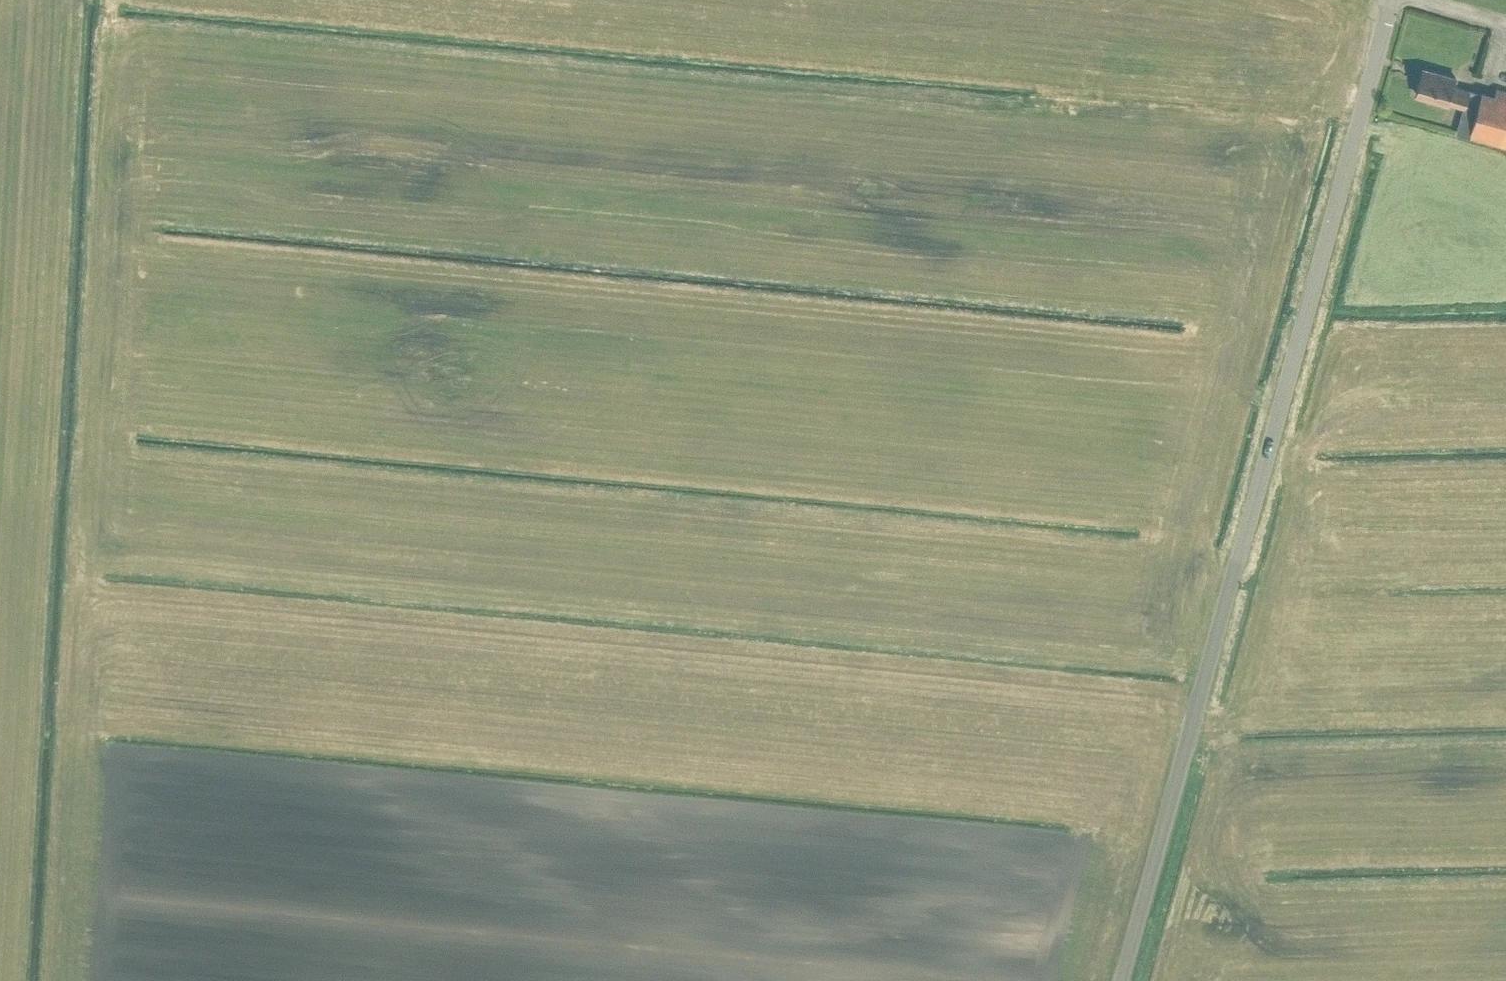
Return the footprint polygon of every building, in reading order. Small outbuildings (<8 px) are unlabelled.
[(1416,92),(1449,101),(1449,100),(1464,104),(1461,113),(1474,116),(1470,134),(1505,144),(1505,88),(1496,86),(1495,92),(1482,89),(1481,91),(1454,83),(1456,76),(1423,67),(1416,92)]
